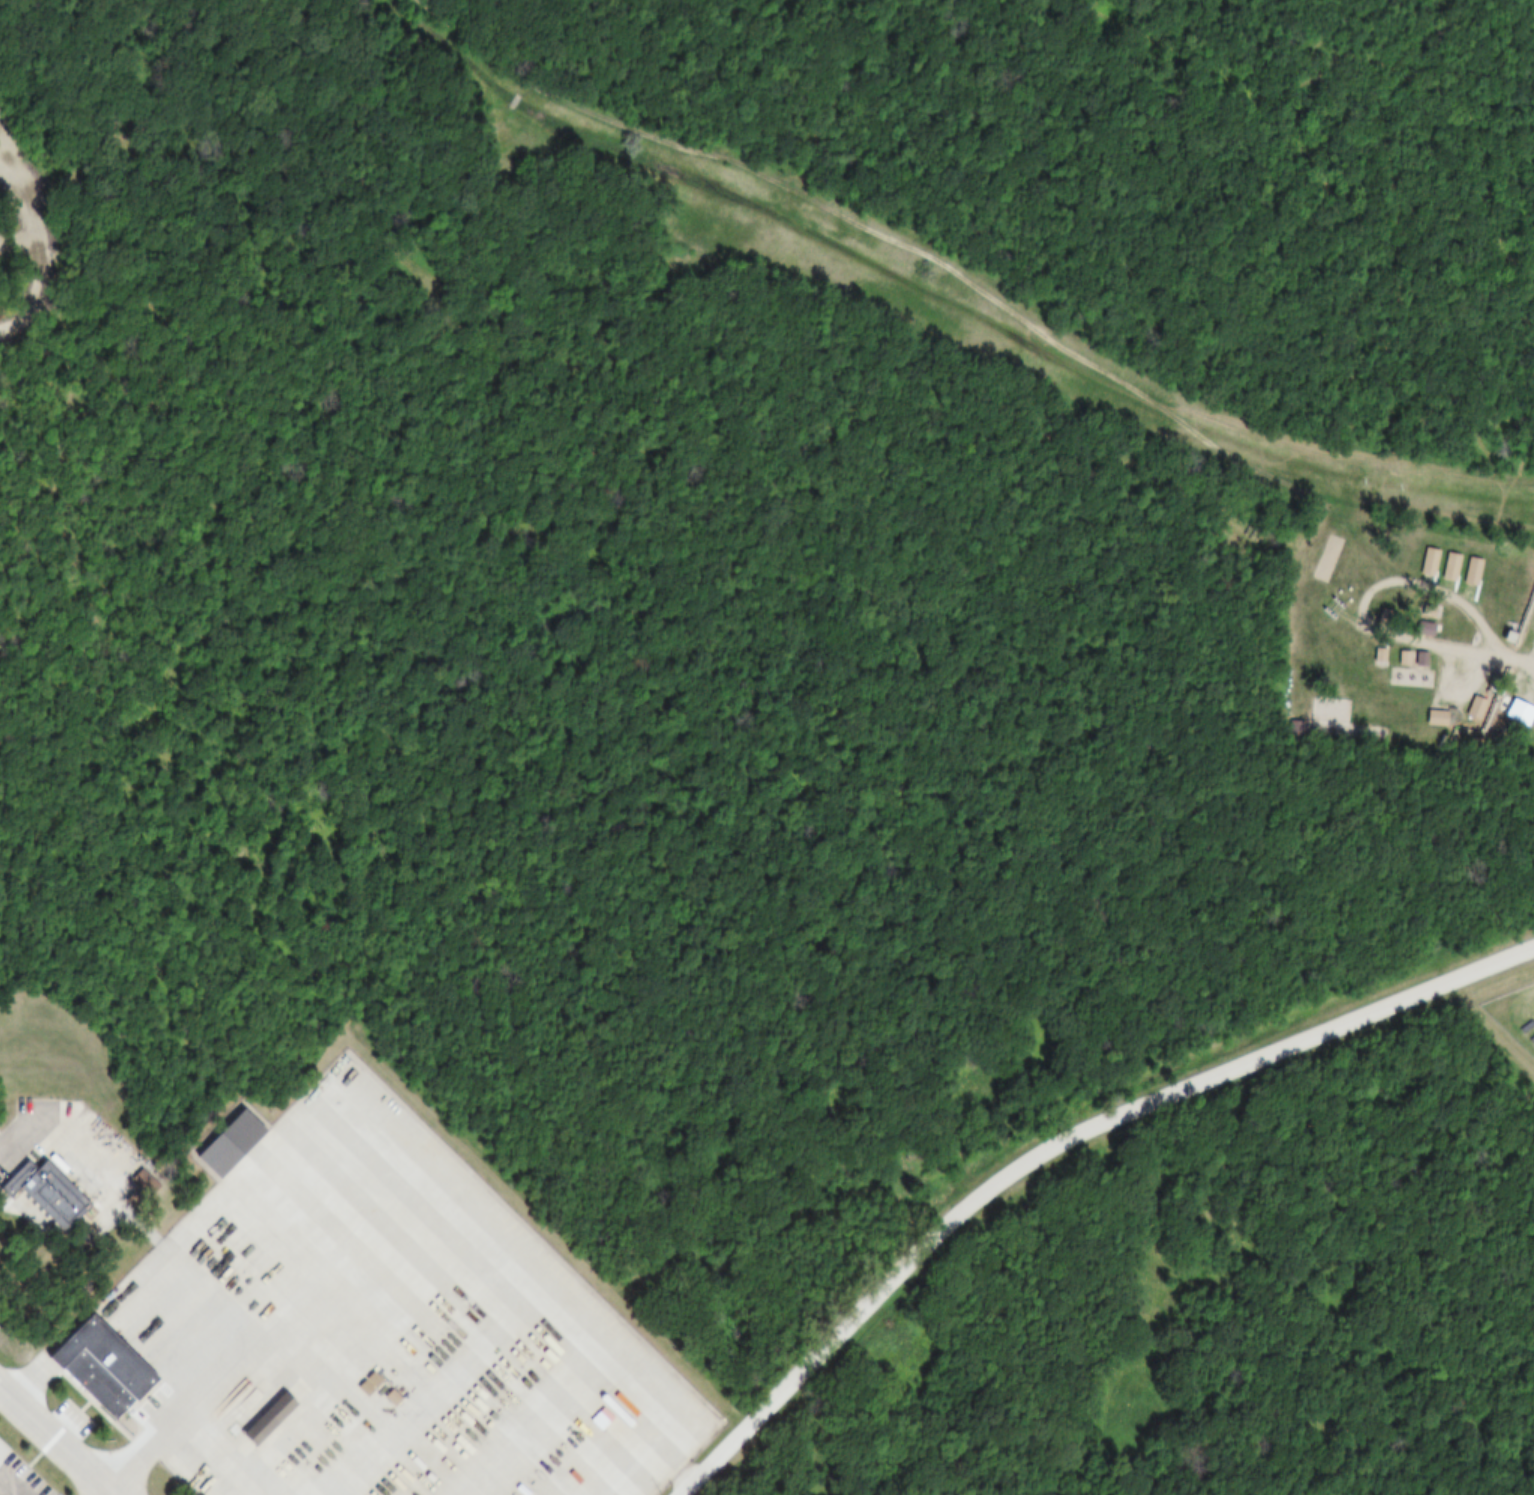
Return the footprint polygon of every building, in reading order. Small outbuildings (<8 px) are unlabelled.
[(1417,546),(1434,552),(1427,574),(1410,569),(1417,546)] [(1439,552),(1456,556),(1449,581),(1433,577),(1439,552)] [(1461,556),(1476,561),(1469,586),(1454,581),(1461,556)] [(1417,602),(1433,607),(1430,618),(1414,613),(1417,602)] [(1411,618),(1427,622),(1425,634),(1408,631),(1411,618)] [(1496,628),(1507,632),(1504,642),(1492,637),(1496,628)] [(1368,647),(1380,648),(1379,661),(1366,659),(1368,647)] [(1391,649),(1405,650),(1404,664),(1391,664),(1391,649)] [(1408,651),(1407,665),(1419,665),(1420,652),(1408,651)] [(1486,677),(1500,683),(1496,695),(1482,689),(1486,677)] [(1468,694),(1483,701),(1475,721),(1459,715),(1468,694)] [(1504,697),(1533,709),(1525,727),(1496,715),(1504,697)] [(1420,708),(1441,710),(1440,724),(1419,722),(1420,708)] [(230,1103),(183,1153),(208,1177),(255,1128),(230,1103)] [(7,1205),(0,1198),(0,1175),(15,1159),(24,1166),(35,1154),(90,1206),(60,1239),(15,1196),(7,1205)] [(77,1309),(150,1379),(107,1424),(34,1354),(77,1309)] [(376,1401),(384,1410),(399,1397),(391,1388),(376,1401)]
